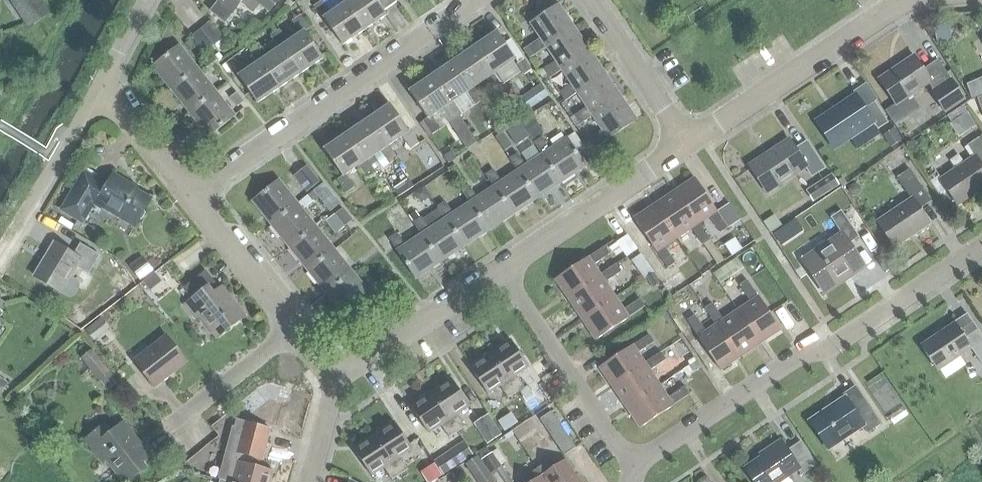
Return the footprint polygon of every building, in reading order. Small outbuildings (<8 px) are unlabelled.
[(41,0),(10,0),(28,27),(50,13),(41,0)] [(219,1),(211,10),(225,21),(241,2),(254,12),(260,4),(270,11),(279,0),(218,0),(219,1)] [(313,7),(323,21),(324,20),(343,46),(367,30),(347,0),(342,0),(343,3),(330,12),(322,0),(313,7)] [(347,0),(367,30),(388,15),(384,10),(396,2),(394,0),(347,0)] [(534,56),(545,48),(576,28),(560,4),(530,24),(540,39),(528,47),(534,56)] [(294,7),(286,12),(292,20),(300,15),(294,7)] [(303,73),(323,59),(303,30),(308,27),(300,15),(292,20),(300,32),(287,41),(283,44),(303,73)] [(818,35),(824,31),(815,19),(810,23),(818,35)] [(211,23),(202,29),(214,46),(222,40),(211,23)] [(576,28),(545,48),(555,63),(544,70),(550,78),(561,70),(591,50),(576,28)] [(202,29),(193,35),(205,52),(214,46),(202,29)] [(303,73),(283,44),(287,41),(279,30),(270,36),(278,47),(266,56),(261,59),(281,88),(303,73)] [(497,32),(474,47),(493,74),(488,77),(497,91),(505,85),(496,72),(515,59),(504,43),(497,32)] [(194,37),(184,44),(189,51),(199,44),(194,37)] [(511,39),(504,43),(515,59),(518,63),(524,58),(511,39)] [(222,40),(214,46),(219,52),(227,46),(222,40)] [(281,88),(261,59),(266,56),(258,44),(249,50),(257,62),(239,74),(259,103),(281,88)] [(197,69),(179,46),(153,66),(172,89),(197,69)] [(453,62),(471,89),(467,92),(476,105),(484,100),(475,86),(488,77),(493,74),(474,47),(453,62)] [(591,50),(561,70),(571,85),(560,93),(565,100),(577,94),(607,74),(591,50)] [(882,78),(898,103),(930,81),(935,90),(933,91),(946,110),(965,98),(952,78),(939,60),(925,70),(916,55),(882,78)] [(213,56),(203,63),(209,71),(219,63),(218,63),(213,56)] [(518,63),(516,64),(524,75),(532,70),(524,58),(518,63)] [(453,62),(432,76),(450,103),(445,107),(454,120),(462,114),(453,101),(467,92),(471,89),(453,62)] [(172,89),(191,113),(216,93),(197,69),(172,89)] [(607,74),(577,94),(586,108),(575,116),(581,124),(592,117),(622,97),(607,74)] [(450,103),(432,76),(408,92),(426,119),(424,121),(433,134),(429,136),(435,145),(446,137),(432,116),(445,107),(450,103)] [(537,88),(530,92),(538,103),(545,99),(537,88)] [(237,92),(230,97),(237,107),(244,101),(237,92)] [(191,113),(208,135),(234,115),(216,93),(191,113)] [(817,121),(835,148),(875,121),(879,128),(888,122),(874,101),(865,107),(857,95),(817,121)] [(592,117),(602,131),(591,139),(597,148),(638,120),(622,97),(592,117)] [(919,108),(911,97),(897,106),(904,117),(919,108)] [(896,104),(885,111),(894,124),(904,117),(897,106),(896,104)] [(367,120),(385,147),(380,150),(389,164),(398,158),(389,145),(402,136),(411,149),(419,143),(410,130),(408,132),(389,105),(367,120)] [(949,124),(958,138),(976,126),(967,113),(963,115),(960,110),(947,117),(951,123),(949,124)] [(532,116),(522,123),(533,139),(543,132),(532,116)] [(345,134),(364,162),(359,165),(368,178),(376,173),(367,159),(380,150),(385,147),(367,120),(345,134)] [(467,128),(457,135),(467,149),(477,142),(467,128)] [(894,128),(883,135),(890,147),(902,140),(894,128)] [(345,134),(324,149),(343,176),(337,180),(346,193),(355,187),(346,174),(359,165),(364,162),(345,134)] [(960,203),(981,189),(981,139),(981,137),(968,145),(976,158),(944,179),(960,203)] [(561,184),(585,168),(587,167),(568,138),(550,149),(542,138),(534,143),(542,155),(561,184)] [(814,175),(825,168),(826,167),(809,142),(797,150),(790,140),(751,165),(769,193),(808,167),(814,175)] [(536,200),(561,184),(542,155),(526,165),(518,154),(510,159),(517,171),(536,200)] [(307,166),(293,176),(306,193),(320,182),(307,166)] [(517,171),(501,182),(493,170),(485,176),(492,187),(512,216),(536,200),(517,171)] [(897,178),(911,200),(879,221),(896,247),(932,223),(922,208),(930,202),(909,170),(897,178)] [(63,212),(84,224),(92,210),(100,215),(104,208),(136,227),(152,200),(129,187),(130,185),(115,176),(109,186),(86,173),(63,212)] [(813,202),(838,185),(831,174),(806,190),(813,202)] [(698,226),(701,224),(711,217),(722,233),(730,229),(725,222),(719,212),(720,212),(719,211),(697,178),(677,192),(698,226)] [(408,179),(393,189),(399,197),(413,188),(408,179)] [(297,204),(278,181),(252,202),(270,225),(297,204)] [(488,232),(512,216),(492,187),(477,197),(470,186),(461,191),(469,203),(488,232)] [(416,192),(413,194),(417,199),(424,201),(430,197),(423,187),(416,192)] [(313,191),(297,204),(300,207),(303,205),(304,205),(311,199),(312,201),(317,197),(313,191)] [(658,205),(679,238),(693,229),(704,245),(712,240),(701,224),(698,226),(677,192),(658,205)] [(330,194),(321,201),(330,212),(339,205),(330,194)] [(835,196),(826,201),(834,212),(842,206),(835,196)] [(488,232),(469,203),(453,213),(445,202),(437,207),(445,219),(464,248),(488,232)] [(300,207),(297,204),(270,225),(289,248),(315,227),(300,207)] [(730,204),(729,205),(719,211),(720,212),(719,212),(725,222),(730,229),(740,222),(741,221),(740,220),(730,204)] [(658,205),(636,219),(658,253),(659,252),(671,268),(678,264),(666,247),(679,238),(658,205)] [(342,208),(334,215),(343,227),(352,220),(342,208)] [(803,260),(826,294),(866,267),(850,244),(860,237),(842,211),(832,218),(842,233),(803,260)] [(774,215),(763,222),(770,234),(781,226),(774,215)] [(414,223),(421,234),(441,263),(464,248),(445,219),(429,229),(421,218),(414,223)] [(308,272),(334,251),(315,227),(289,248),(308,272)] [(623,232),(605,244),(605,246),(611,254),(617,263),(636,250),(623,232)] [(421,234),(405,245),(397,233),(389,239),(416,279),(441,263),(421,234)] [(78,282),(69,276),(75,266),(88,274),(99,255),(79,243),(73,254),(52,242),(32,275),(68,297),(73,296),(79,286),(78,282)] [(556,278),(569,299),(603,278),(601,275),(595,265),(611,254),(605,246),(590,256),(556,278)] [(326,295),(353,274),(334,251),(308,272),(326,295)] [(145,262),(133,271),(140,281),(152,271),(145,262)] [(569,299),(583,319),(617,297),(607,282),(622,272),(617,264),(601,275),(603,278),(569,299)] [(203,317),(220,338),(244,319),(221,290),(218,293),(213,286),(215,284),(207,273),(185,290),(194,301),(187,307),(198,321),(203,317)] [(653,273),(646,278),(652,288),(660,283),(653,273)] [(345,319),(372,298),(353,274),(326,295),(345,319)] [(131,281),(121,275),(114,287),(124,293),(131,281)] [(752,303),(739,311),(761,344),(782,330),(760,297),(759,297),(748,281),(741,286),(752,303)] [(617,297),(583,319),(596,340),(631,317),(646,307),(641,299),(625,309),(617,297)] [(707,309),(718,326),(720,324),(742,357),(761,344),(739,311),(726,320),(715,304),(707,309)] [(720,324),(718,326),(708,332),(697,316),(689,321),(700,337),(700,338),(721,370),(742,357),(720,324)] [(84,331),(93,342),(109,330),(100,319),(84,331)] [(938,370),(971,348),(981,364),(981,336),(979,331),(966,340),(956,325),(923,348),(938,370)] [(601,366),(615,387),(648,366),(647,363),(640,353),(656,342),(651,335),(634,346),(634,345),(601,366)] [(132,362),(152,387),(185,361),(165,336),(132,362)] [(518,392),(526,387),(518,374),(529,366),(512,340),(492,353),(518,392)] [(107,390),(118,382),(92,349),(80,359),(99,382),(100,381),(107,390)] [(615,387),(627,407),(662,385),(652,370),(668,360),(663,352),(647,363),(648,366),(615,387)] [(492,353),(471,367),(489,393),(501,385),(510,398),(518,392),(492,353)] [(695,361),(682,370),(687,377),(700,368),(695,361)] [(459,432),(468,427),(459,414),(470,406),(453,380),(433,393),(459,432)] [(662,385),(627,407),(641,428),(675,406),(675,405),(690,395),(685,387),(670,398),(662,385)] [(433,393),(413,406),(431,432),(442,425),(451,438),(459,432),(433,393)] [(810,424),(828,451),(863,428),(868,435),(881,426),(868,406),(855,414),(845,400),(810,424)] [(575,448),(552,413),(540,421),(563,456),(575,448)] [(473,425),(487,445),(501,435),(488,415),(473,425)] [(228,481),(271,481),(274,471),(249,464),(251,457),(263,460),(271,429),(238,421),(236,428),(234,428),(220,480),(228,481)] [(402,474),(410,469),(401,456),(413,448),(395,421),(375,434),(402,474)] [(102,462),(106,458),(125,481),(128,481),(145,469),(140,462),(152,453),(141,439),(137,442),(122,422),(109,431),(103,423),(84,438),(102,462)] [(375,434),(355,448),(373,475),(384,467),(393,480),(402,474),(375,434)] [(464,441),(443,455),(452,469),(473,455),(464,441)] [(746,470),(754,481),(782,481),(798,471),(802,477),(816,467),(801,444),(788,453),(782,442),(769,451),(771,453),(746,470)] [(497,481),(511,481),(493,454),(483,460),(497,481)] [(478,456),(465,464),(477,481),(495,481),(478,456)] [(558,467),(553,459),(538,469),(546,481),(579,481),(565,462),(558,467)] [(523,479),(524,481),(546,481),(538,469),(523,479)]
